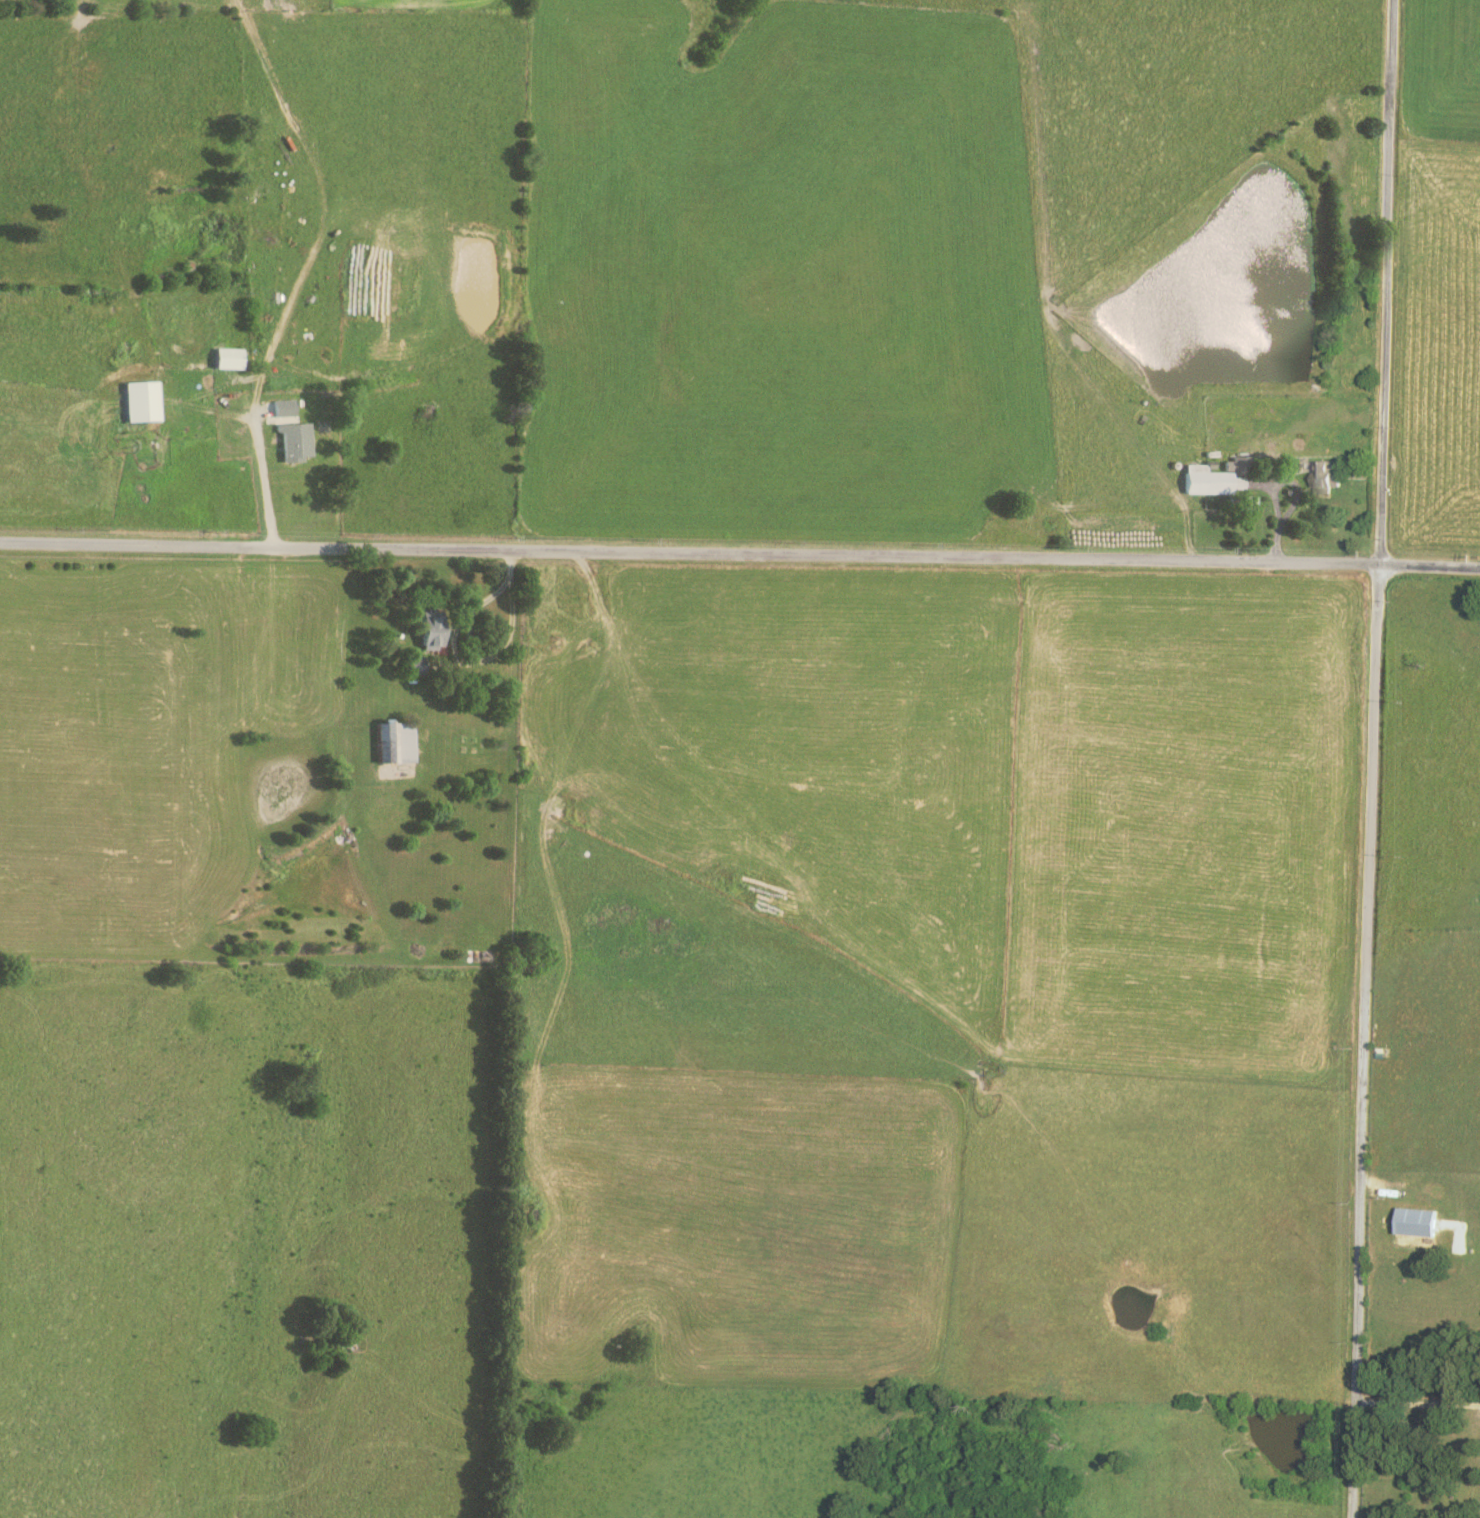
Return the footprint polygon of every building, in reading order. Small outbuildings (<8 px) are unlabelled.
[(235,369),(236,349),(209,348),(209,368),(235,369)] [(152,381),(119,382),(121,421),(154,420),(152,381)] [(269,416),(292,416),(292,400),(269,400),(269,416)] [(307,455),(305,423),(274,424),(276,462),(299,462),(299,456),(307,455)] [(1180,494),(1227,494),(1227,489),(1242,489),(1242,458),(1219,459),(1219,472),(1202,472),(1202,465),(1180,465),(1180,494)] [(1328,461),(1310,462),(1310,474),(1305,474),(1306,486),(1310,486),(1310,495),(1327,495),(1327,488),(1335,488),(1335,473),(1329,473),(1328,461)] [(1252,495),(1240,495),(1240,512),(1252,512),(1252,495)] [(427,626),(427,612),(412,612),(412,649),(435,649),(436,626),(427,626)] [(410,763),(409,723),(371,724),(371,740),(372,764),(410,763)] [(1430,1209),(1391,1207),(1390,1233),(1428,1235),(1430,1209)]
